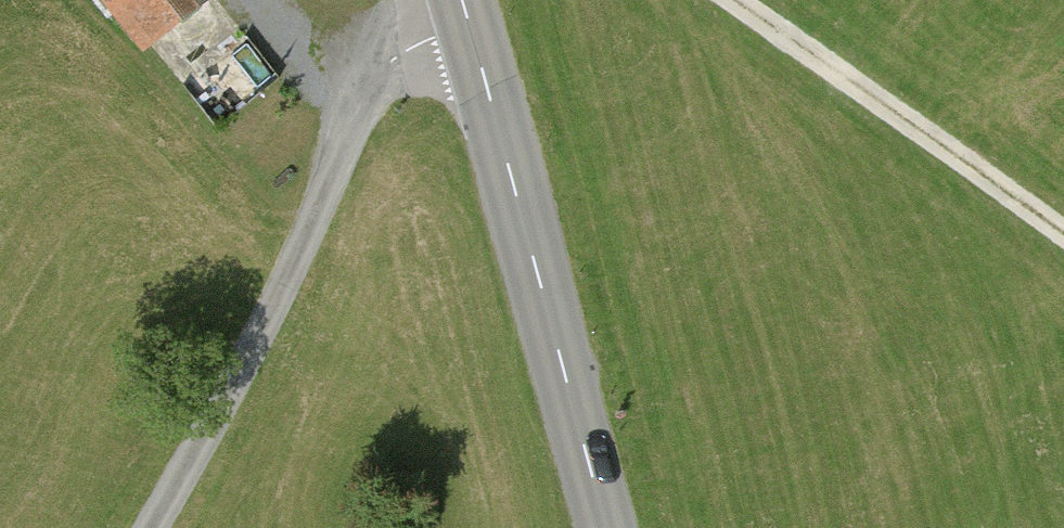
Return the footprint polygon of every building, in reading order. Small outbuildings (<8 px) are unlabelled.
[(12,0),(0,0),(0,10),(12,0)] [(161,54),(229,0),(117,0),(161,54)]
